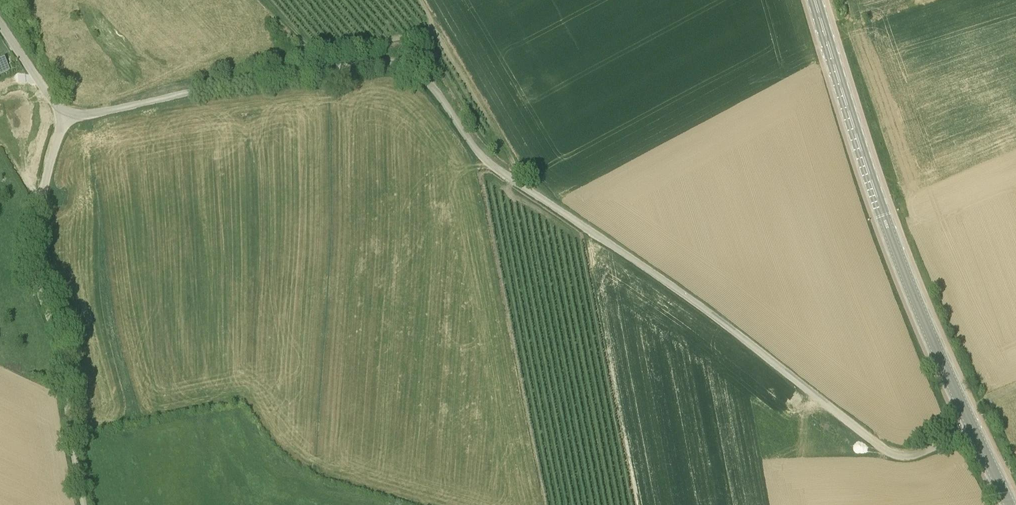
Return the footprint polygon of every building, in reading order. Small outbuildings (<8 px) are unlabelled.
[(11,70),(7,58),(0,60),(0,75),(11,70)]
